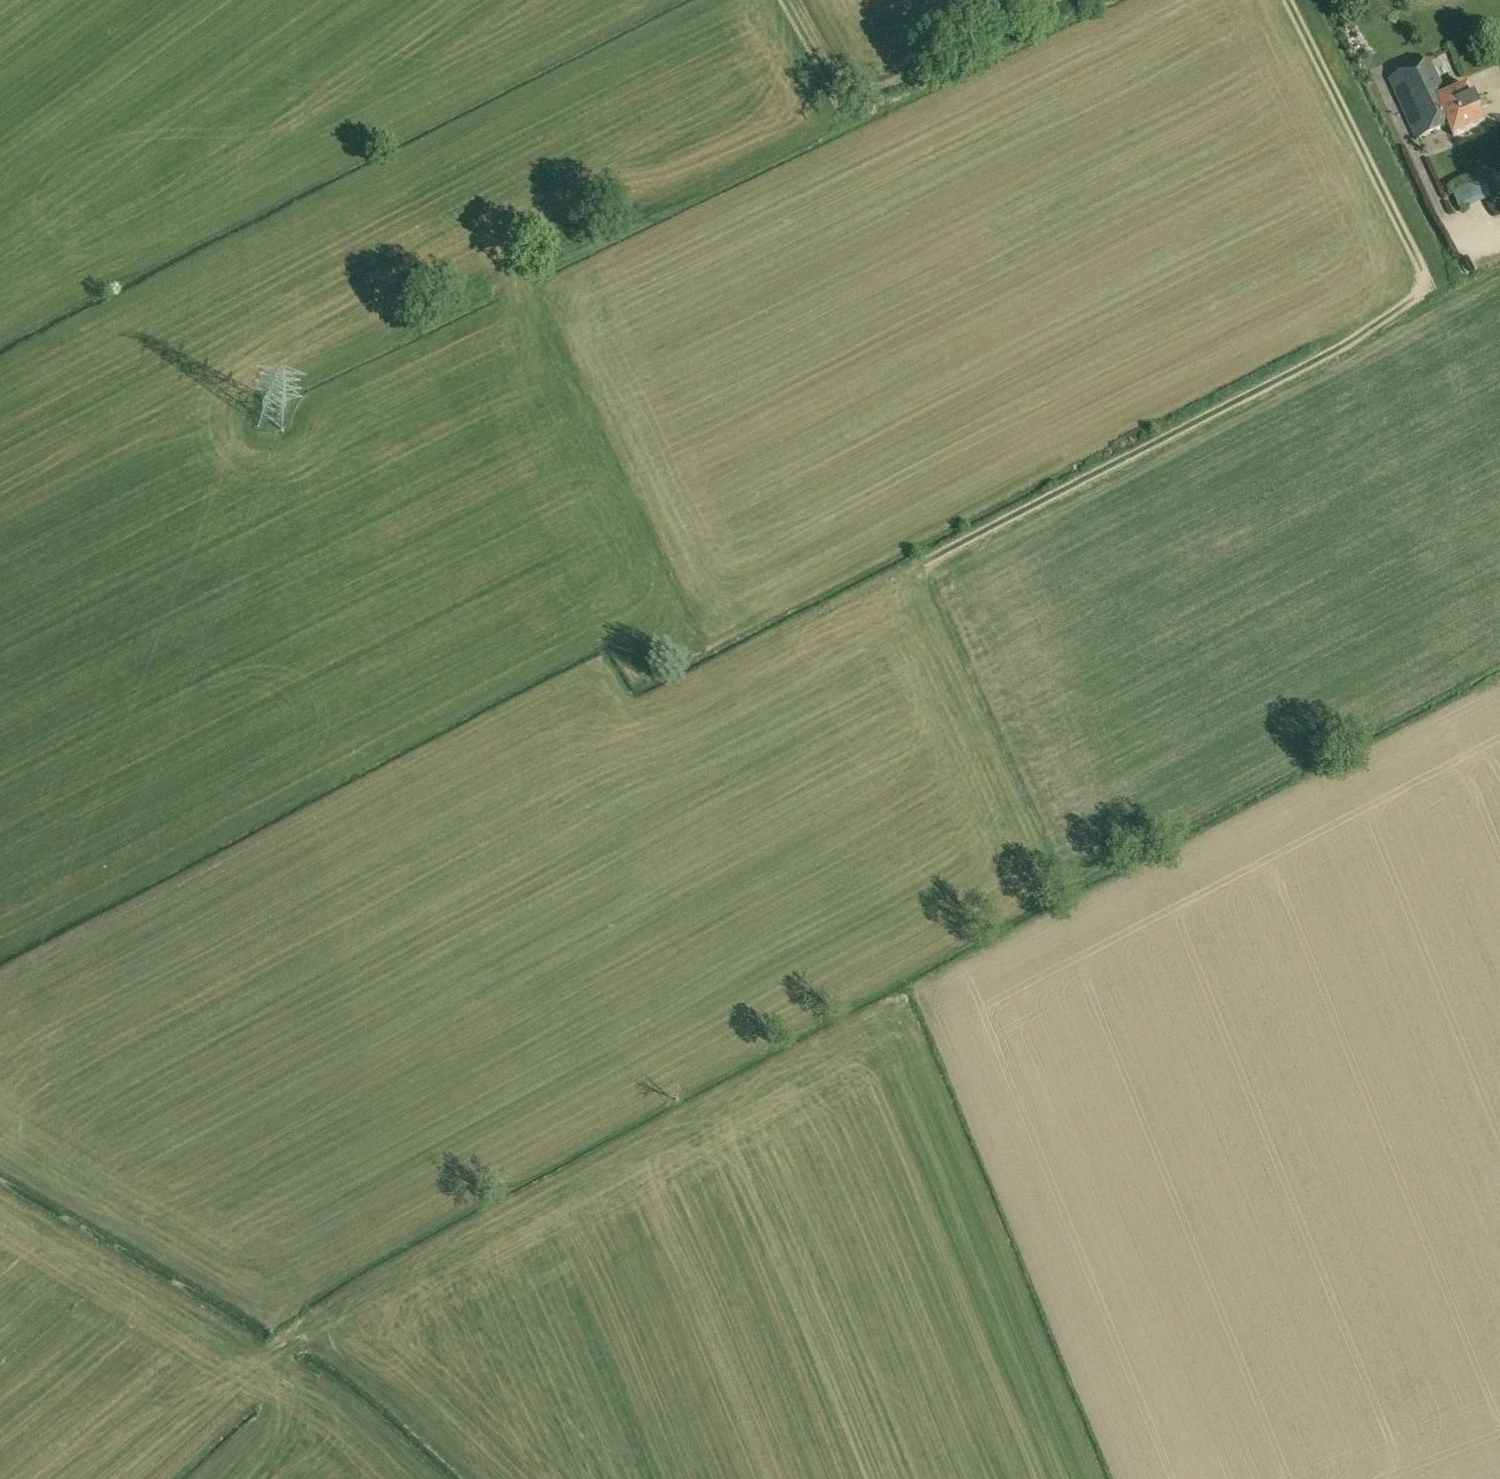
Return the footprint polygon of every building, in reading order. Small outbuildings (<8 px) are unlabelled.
[(1454,137),(1485,123),(1468,87),(1446,97),(1431,61),(1391,79),(1417,140),(1449,126),(1454,137)]
